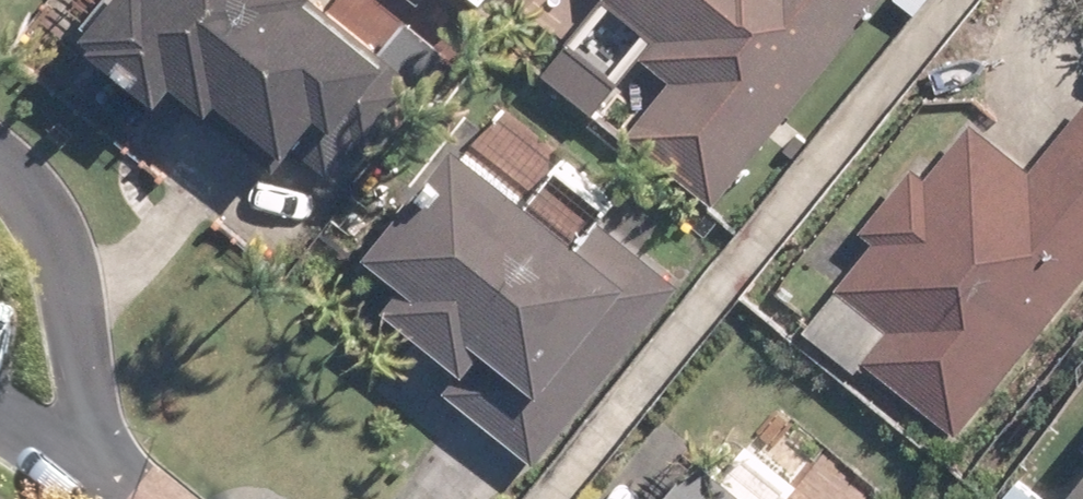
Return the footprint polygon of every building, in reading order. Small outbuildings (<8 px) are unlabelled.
[(98,23),(107,29),(105,34),(173,90),(189,71),(225,99),(234,90),(301,142),(307,134),(354,172),(382,139),(397,152),(450,85),(345,0),(117,0),(98,23)] [(661,32),(646,50),(676,75),(632,130),(719,200),(881,0),(620,0),(661,32)] [(1082,283),(1082,107),(1038,163),(979,115),(934,171),(918,159),(868,222),(883,233),(844,281),(895,321),(868,354),(963,430),(1082,283)] [(572,238),(437,130),(349,238),(389,271),(369,295),(451,361),(433,384),(526,458),(670,278),(591,215),(572,238)] [(718,444),(673,498),(787,498),(718,444)]
